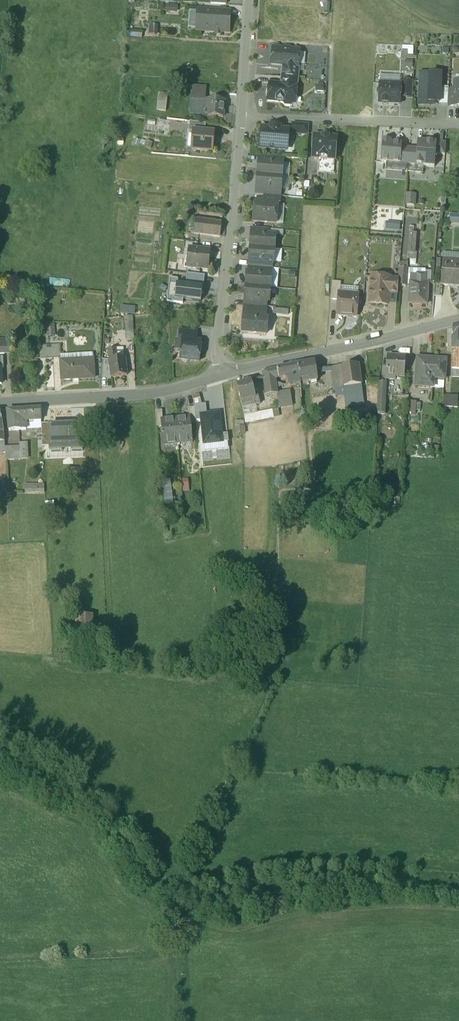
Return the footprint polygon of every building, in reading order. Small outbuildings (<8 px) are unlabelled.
[(229,19),(199,17),(197,36),(228,38),(229,19)] [(291,57),(289,55),(284,54),(282,56),(273,55),(271,71),(283,72),(282,83),(297,85),(300,58),(291,57)] [(441,81),(430,80),(430,85),(420,85),(418,112),(430,112),(430,109),(439,110),(440,94),(441,81)] [(297,85),(282,83),(282,91),(296,93),(297,85)] [(413,88),(400,88),(400,91),(400,104),(412,104),(413,88)] [(282,91),(270,90),(269,94),(268,96),(267,97),(267,99),(267,101),(268,103),(268,107),(284,108),(285,111),(290,111),(292,109),(293,103),(296,101),(296,93),(282,91)] [(400,91),(380,90),(379,110),(399,111),(400,104),(400,91)] [(206,94),(192,93),(191,106),(205,106),(206,94)] [(448,94),(440,94),(439,110),(439,112),(447,112),(448,97),(448,94)] [(168,99),(159,98),(157,115),(166,116),(168,99)] [(205,106),(191,106),(192,107),(191,119),(207,120),(208,108),(205,108),(205,106)] [(224,107),(208,106),(208,108),(207,120),(207,122),(223,123),(224,107)] [(206,129),(190,127),(189,137),(194,138),(194,137),(205,138),(206,129)] [(309,131),(293,130),(292,139),(308,140),(309,131)] [(280,134),(270,133),(270,134),(262,134),(260,154),(282,155),(282,153),(285,151),(287,151),(289,136),(280,135),(280,134)] [(205,138),(194,137),(194,138),(192,155),(212,157),(214,138),(205,138)] [(336,144),(314,142),(312,164),(319,164),(321,165),(322,166),(323,166),(324,166),(325,166),(326,166),(327,166),(329,165),(335,166),(336,144)] [(391,149),(391,146),(382,146),(381,169),(386,169),(386,175),(407,176),(408,170),(401,170),(401,154),(402,150),(391,149)] [(436,149),(418,148),(417,155),(417,171),(435,171),(435,160),(436,149)] [(445,149),(436,149),(435,160),(444,160),(445,149)] [(409,155),(401,154),(401,170),(408,170),(409,155)] [(408,170),(417,171),(417,155),(409,155),(408,170)] [(327,166),(326,166),(325,166),(324,166),(323,166),(322,166),(321,165),(319,164),(318,178),(334,179),(335,166),(329,165),(327,166)] [(260,166),(259,166),(258,180),(282,182),(283,168),(276,168),(260,166)] [(282,182),(258,180),(256,193),(276,194),(281,195),(282,182)] [(276,200),(264,199),(264,200),(263,207),(277,208),(277,209),(280,209),(280,201),(276,200)] [(415,199),(406,199),(405,210),(415,210),(415,199)] [(263,207),(255,206),(254,226),(276,227),(277,209),(277,208),(263,207)] [(457,218),(449,218),(449,226),(457,226),(457,218)] [(222,228),(195,224),(194,237),(220,240),(222,228)] [(252,238),(251,238),(250,251),(275,253),(276,239),(268,239),(252,238)] [(189,251),(182,250),(180,270),(187,271),(189,251)] [(211,254),(189,251),(187,271),(208,273),(211,254)] [(275,253),(250,251),(249,264),(250,264),(267,266),(274,266),(274,260),(275,253)] [(442,263),(440,287),(458,288),(458,264),(442,263)] [(400,272),(399,272),(398,283),(398,289),(407,289),(407,272),(400,272)] [(249,276),(247,276),(246,289),(270,291),(271,278),(266,277),(249,276)] [(204,290),(205,279),(188,277),(187,288),(204,290)] [(425,278),(410,278),(409,307),(427,307),(428,286),(425,286),(425,278)] [(179,282),(170,281),(167,306),(184,308),(184,303),(177,302),(179,287),(179,282)] [(390,282),(371,281),(369,306),(388,307),(389,296),(390,282)] [(398,283),(390,282),(389,296),(397,297),(398,289),(398,283)] [(341,285),(332,284),(330,302),(339,303),(339,296),(340,296),(341,285)] [(202,305),(204,290),(187,288),(179,287),(177,302),(184,303),(202,305)] [(270,291),(246,289),(245,303),(262,304),(269,305),(270,291)] [(340,296),(339,296),(339,303),(338,318),(356,319),(357,298),(340,296)] [(261,310),(245,309),(244,321),(262,322),(263,310),(261,310)] [(244,321),(243,321),(242,335),(267,337),(268,323),(262,322),(244,321)] [(197,335),(179,333),(178,342),(178,343),(183,343),(183,342),(196,344),(197,335)] [(134,343),(134,335),(133,335),(126,335),(126,343),(134,343)] [(178,342),(175,342),(174,351),(182,352),(183,343),(178,343),(178,342)] [(196,344),(183,342),(183,343),(182,352),(181,361),(183,365),(187,365),(189,363),(189,362),(199,363),(201,345),(196,344)] [(39,363),(53,362),(52,348),(40,349),(39,363)] [(52,348),(53,362),(62,361),(61,348),(52,348)] [(116,351),(108,352),(110,363),(118,362),(116,351)] [(405,361),(387,359),(386,382),(395,382),(396,379),(404,380),(405,361)] [(446,362),(417,360),(415,388),(429,389),(429,380),(444,381),(446,362)] [(110,363),(112,380),(127,378),(125,361),(118,362),(110,363)] [(94,362),(62,364),(63,383),(95,381),(94,362)] [(314,365),(297,368),(300,386),(317,383),(317,379),(316,373),(314,365)] [(358,367),(339,370),(340,377),(334,378),(333,378),(332,379),(332,380),(331,381),(331,382),(334,396),(343,394),(349,393),(349,390),(361,388),(358,367)] [(297,368),(273,372),(274,380),(278,379),(278,380),(284,379),(285,381),(287,381),(289,389),(299,387),(300,387),(297,368)] [(339,370),(329,371),(330,377),(331,382),(331,381),(332,380),(332,379),(333,378),(334,378),(340,377),(339,370)] [(273,372),(263,374),(267,398),(273,397),(274,400),(278,399),(277,397),(274,380),(273,372)] [(251,384),(237,388),(241,404),(255,401),(251,384)] [(364,403),(361,388),(349,390),(349,393),(343,394),(345,406),(364,403)] [(290,394),(277,397),(278,399),(278,404),(292,401),(290,394)] [(458,398),(443,397),(443,408),(457,409),(458,398)] [(255,401),(241,404),(243,411),(257,407),(255,401)] [(194,410),(196,423),(201,422),(201,418),(207,417),(206,405),(194,407),(194,410)] [(194,410),(187,411),(188,421),(189,421),(190,426),(196,426),(196,423),(194,410)] [(41,411),(19,412),(20,421),(31,420),(41,419),(41,411)] [(245,417),(246,425),(280,419),(279,411),(245,417)] [(19,412),(7,412),(9,433),(19,432),(19,425),(19,421),(20,421),(19,412)] [(201,422),(204,446),(222,444),(221,436),(219,415),(207,417),(201,418),(201,422)] [(41,428),(41,419),(31,420),(32,429),(41,428)] [(188,421),(176,422),(178,446),(191,445),(190,426),(189,421),(188,421)] [(163,423),(162,423),(163,428),(164,447),(178,446),(176,422),(163,423)] [(85,423),(67,423),(68,428),(82,427),(82,435),(85,435),(85,423)] [(245,436),(244,423),(235,424),(236,436),(245,436)] [(50,449),(50,428),(50,426),(42,426),(43,449),(50,449)] [(51,454),(83,453),(82,435),(82,427),(68,428),(50,428),(50,449),(51,454)] [(19,445),(19,449),(13,449),(13,448),(5,448),(5,455),(5,461),(13,460),(20,460),(28,460),(28,445),(19,445)] [(44,486),(25,487),(25,495),(37,494),(38,502),(45,502),(44,486)] [(92,617),(75,618),(77,645),(93,644),(92,617)]
